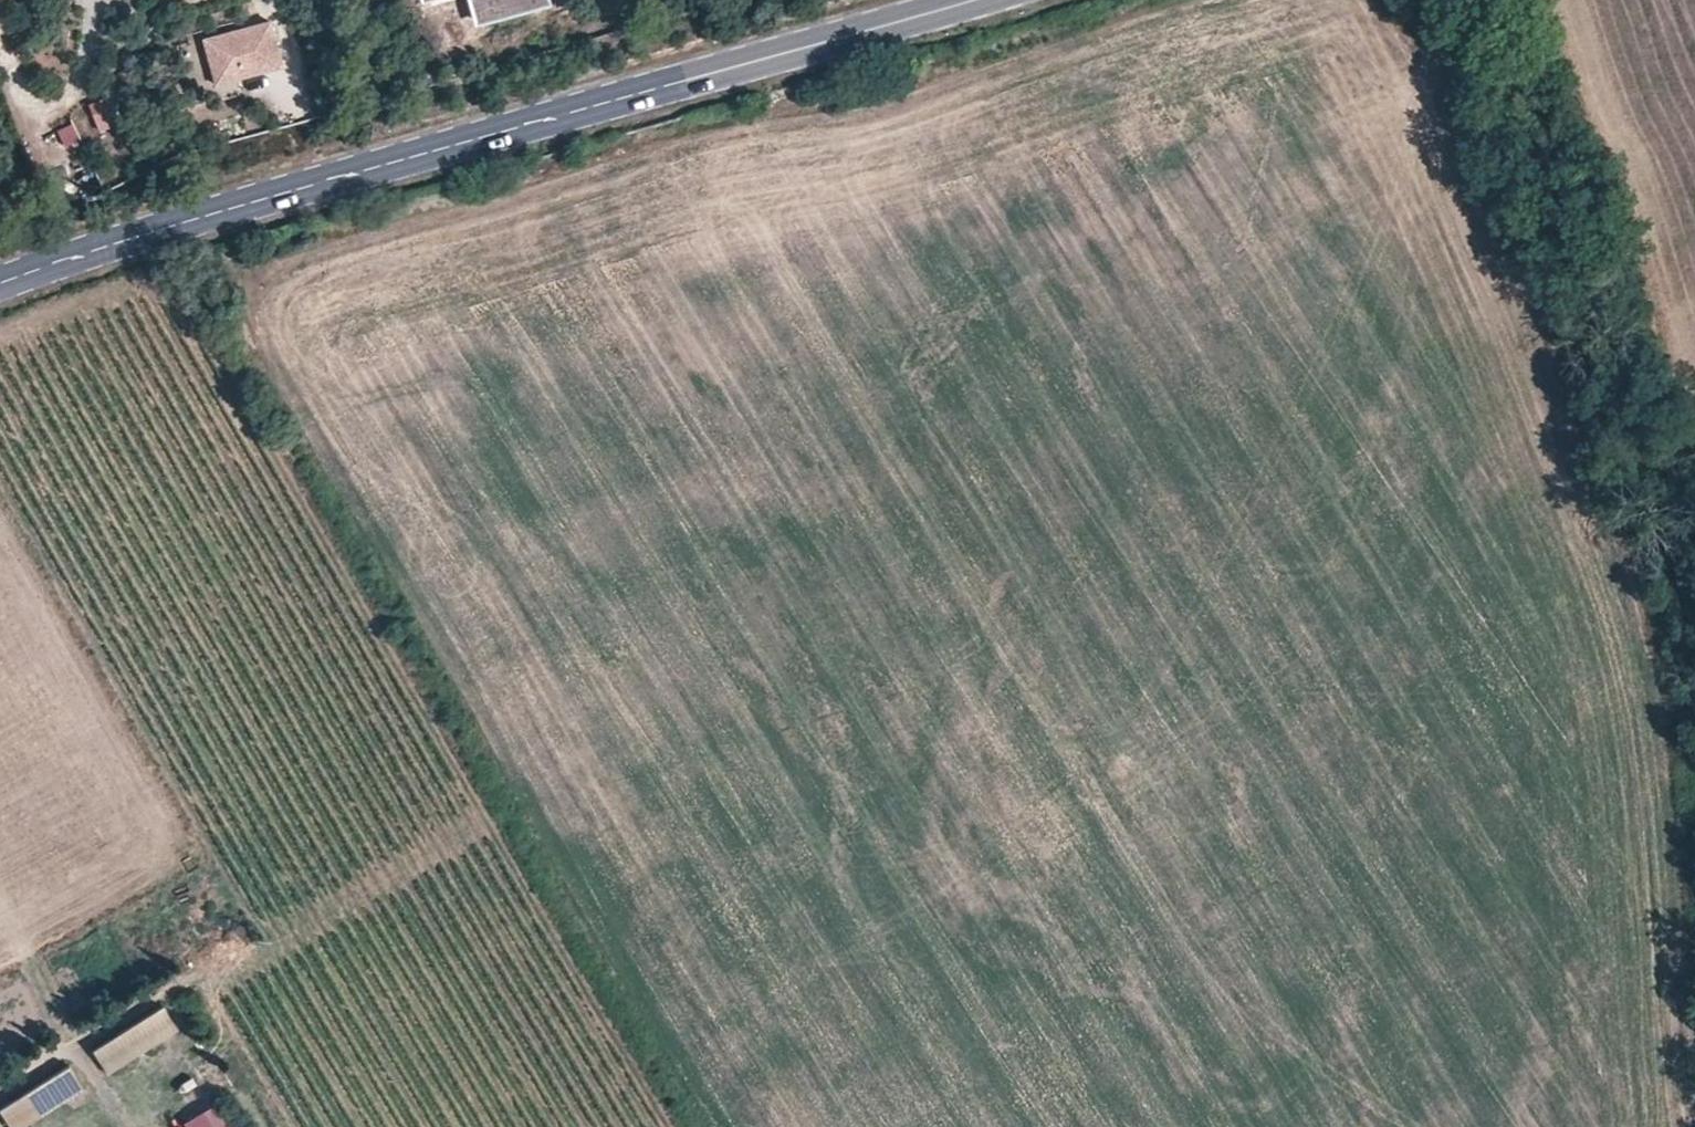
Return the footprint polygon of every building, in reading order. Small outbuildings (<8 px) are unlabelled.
[(428,11),(469,0),(425,0),(428,11)] [(486,24),(552,5),(551,0),(479,0),(486,24)] [(281,65),(268,20),(202,39),(214,84),(281,65)] [(84,101),(98,128),(113,121),(99,93),(84,101)] [(106,1074),(177,1029),(162,1005),(92,1049),(106,1074)] [(83,1088),(68,1065),(0,1108),(0,1113),(9,1126),(22,1126),(83,1088)] [(223,1098),(182,1123),(185,1126),(241,1126),(223,1098)]
